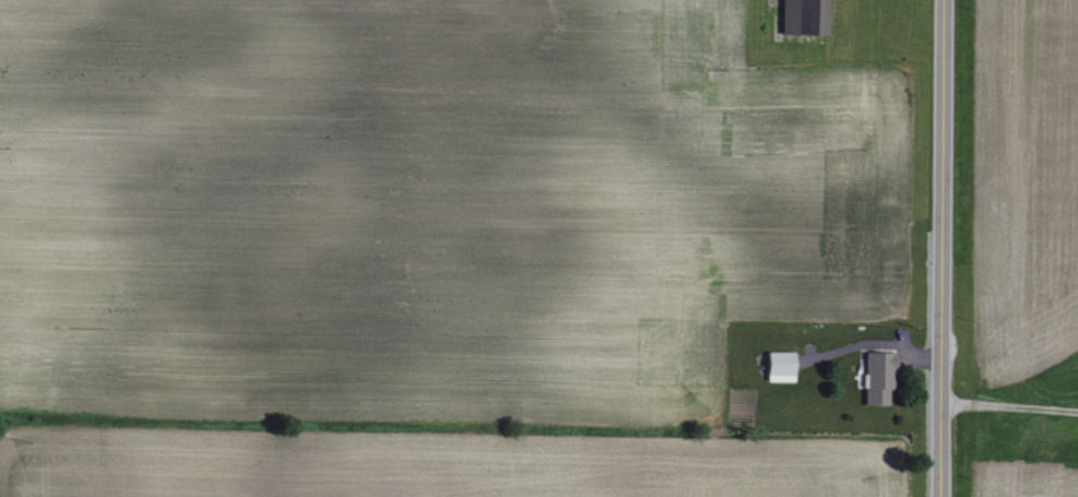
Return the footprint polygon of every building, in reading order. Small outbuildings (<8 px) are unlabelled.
[(819,0),(784,0),(782,35),(818,36),(819,0)] [(890,405),(890,388),(895,389),(896,352),(866,351),(866,405),(890,405)] [(769,381),(795,381),(795,352),(768,352),(769,381)]
